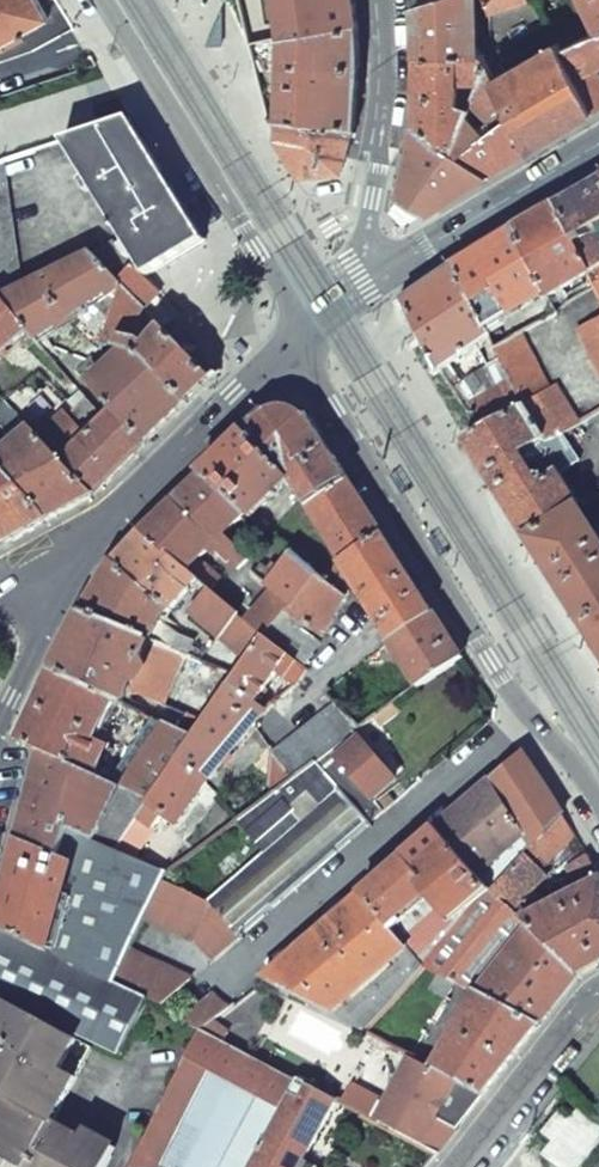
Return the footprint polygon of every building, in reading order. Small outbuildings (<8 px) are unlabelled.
[(48,19),(37,0),(0,0),(0,47),(48,19)] [(284,36),(358,22),(356,9),(355,0),(280,0),(284,36)] [(418,52),(458,55),(474,55),(474,0),(427,0),(416,3),(416,12),(418,52)] [(490,11),(522,0),(486,0),(490,11)] [(552,33),(564,27),(551,0),(535,0),(552,33)] [(598,33),(598,0),(583,0),(598,33)] [(221,9),(205,44),(221,44),(221,9)] [(284,36),(281,118),(356,127),(360,73),(360,64),(358,22),(284,36)] [(570,35),(573,45),(592,36),(588,26),(570,35)] [(576,82),(598,69),(598,33),(592,36),(573,45),(562,52),(576,82)] [(535,147),(593,113),(576,82),(562,52),(556,44),(556,43),(509,69),(499,48),(484,55),(487,63),(481,81),(471,105),(470,108),(454,151),(487,175),(496,170),(535,147)] [(417,88),(417,123),(454,151),(470,108),(471,105),(457,99),(458,81),(458,55),(418,52),(417,88)] [(458,81),(481,81),(487,63),(484,55),(474,55),(458,55),(458,81)] [(598,109),(598,69),(576,82),(593,113),(598,109)] [(281,118),(268,116),(303,173),(331,171),(343,170),(356,127),(281,118)] [(130,119),(62,142),(126,244),(145,278),(205,241),(173,189),(130,119)] [(401,195),(428,213),(487,175),(454,151),(417,123),(401,195)] [(0,161),(0,300),(2,298),(20,289),(2,160),(0,161)] [(589,276),(597,292),(598,291),(598,179),(554,205),(589,276)] [(549,298),(589,276),(554,205),(548,208),(514,229),(549,298)] [(549,298),(514,229),(491,242),(483,247),(454,266),(490,333),(549,298)] [(112,240),(90,252),(119,283),(133,266),(145,278),(126,244),(118,249),(112,240)] [(20,289),(2,298),(28,329),(37,340),(66,322),(122,285),(119,283),(90,252),(20,289)] [(133,266),(119,283),(122,285),(124,287),(145,309),(161,292),(145,278),(133,266)] [(446,271),(403,302),(409,313),(422,338),(440,371),(453,364),(493,339),(490,333),(454,266),(446,271)] [(122,285),(66,322),(99,347),(104,343),(124,287),(122,285)] [(124,287),(104,343),(117,347),(123,336),(126,336),(145,309),(124,287)] [(28,329),(2,298),(0,300),(0,354),(28,329)] [(583,336),(598,369),(598,327),(583,336)] [(123,336),(117,347),(125,349),(139,354),(188,405),(200,392),(213,379),(163,328),(147,344),(126,336),(123,336)] [(503,361),(524,406),(547,440),(558,434),(578,422),(557,386),(550,390),(542,374),(523,333),(497,348),(503,361)] [(99,347),(77,368),(89,382),(125,349),(117,347),(104,343),(99,347)] [(125,349),(89,382),(116,410),(146,444),(188,405),(139,354),(125,349)] [(450,391),(473,434),(524,406),(503,361),(464,384),(450,391)] [(453,364),(440,371),(450,391),(464,384),(453,364)] [(82,393),(70,403),(74,407),(85,397),(82,393)] [(80,419),(94,406),(85,397),(74,407),(72,410),(80,419)] [(0,419),(0,420),(12,431),(24,423),(7,405),(1,410),(4,415),(0,419)] [(524,406),(473,434),(465,439),(497,490),(529,540),(531,539),(582,507),(560,470),(573,460),(558,434),(547,440),(524,406)] [(62,463),(93,496),(131,459),(137,453),(142,448),(146,444),(116,410),(88,436),(62,463)] [(244,430),(292,483),(303,500),(307,508),(350,481),(328,446),(310,417),(265,412),(244,430)] [(40,441),(62,463),(88,436),(67,414),(40,441)] [(0,455),(0,472),(46,521),(55,516),(93,496),(62,463),(40,441),(31,430),(0,455)] [(224,450),(200,474),(247,515),(248,517),(253,520),(292,483),(244,430),(224,450)] [(46,521),(0,472),(0,546),(46,521)] [(172,502),(240,562),(241,559),(242,552),(241,549),(236,544),(229,543),(224,546),(231,540),(225,535),(247,515),(200,474),(195,479),(172,502)] [(350,481),(307,508),(340,561),(383,533),(354,488),(350,481)] [(240,562),(172,502),(167,507),(142,530),(188,570),(204,555),(211,563),(218,557),(224,563),(227,565),(231,566),(237,564),(240,562)] [(583,624),(598,614),(598,535),(582,507),(531,539),(541,555),(583,624)] [(254,531),(264,540),(269,535),(259,525),(254,531)] [(169,612),(171,614),(201,581),(190,572),(188,570),(142,530),(111,564),(169,612)] [(340,561),(348,575),(376,621),(388,642),(434,614),(419,591),(389,543),(383,533),(340,561)] [(290,552),(265,585),(271,591),(290,607),(317,576),(290,552)] [(190,572),(201,581),(210,589),(212,591),(221,579),(199,560),(188,570),(190,572)] [(340,561),(317,576),(336,590),(348,575),(340,561)] [(88,601),(154,637),(164,620),(169,612),(111,564),(107,570),(88,601)] [(290,607),(286,612),(309,628),(325,639),(351,592),(346,590),(343,595),(336,590),(317,576),(290,607)] [(210,589),(191,611),(219,637),(240,614),(210,589)] [(251,614),(245,621),(264,635),(286,612),(290,607),(271,591),(251,614)] [(116,701),(126,705),(130,694),(133,687),(154,637),(88,601),(51,670),(116,701)] [(297,661),(303,666),(322,644),(306,632),(309,628),(286,612),(264,635),(297,661)] [(219,637),(247,661),(264,635),(245,621),(240,614),(219,637)] [(387,647),(417,692),(463,658),(437,619),(434,614),(388,642),(385,644),(387,647)] [(583,624),(598,647),(598,614),(583,624)] [(164,620),(154,637),(168,645),(187,655),(195,659),(199,652),(192,649),(195,643),(182,637),(164,620)] [(255,704),(256,703),(276,673),(285,680),(297,661),(264,635),(247,661),(233,680),(230,685),(255,704)] [(168,645),(154,637),(130,694),(164,709),(167,701),(187,655),(168,645)] [(285,680),(295,687),(308,670),(303,666),(297,661),(285,680)] [(51,670),(15,745),(44,752),(84,771),(98,741),(116,701),(51,670)] [(179,760),(207,784),(253,729),(267,712),(256,703),(255,704),(230,685),(205,722),(195,737),(179,760)] [(321,713),(343,739),(357,729),(334,704),(321,713)] [(330,748),(343,739),(321,713),(309,723),(330,748)] [(162,722),(118,787),(149,803),(179,760),(195,737),(162,722)] [(296,733),(318,758),(330,748),(309,723),(296,733)] [(284,742),(305,768),(318,758),(296,733),(284,742)] [(317,763),(370,824),(395,803),(386,793),(373,804),(333,758),(359,735),(317,763)] [(333,758),(373,804),(386,793),(400,781),(359,735),(333,758)] [(100,778),(114,748),(98,741),(84,771),(100,778)] [(271,752),(292,777),(305,768),(284,742),(271,752)] [(84,771),(44,752),(32,796),(20,840),(60,856),(69,829),(116,851),(137,820),(149,803),(118,787),(100,778),(84,771)] [(292,777),(271,752),(265,800),(294,780),(292,777)] [(526,853),(563,816),(524,754),(436,831),(462,860),(489,890),(526,853)] [(149,803),(137,820),(156,830),(164,816),(178,825),(207,784),(179,760),(149,803)] [(241,936),(370,824),(317,763),(294,780),(265,800),(240,818),(236,821),(264,853),(210,899),(217,907),(241,936)] [(526,853),(540,869),(575,835),(563,816),(526,853)] [(116,851),(137,861),(156,830),(137,820),(116,851)] [(120,1056),(148,1000),(114,984),(130,949),(145,917),(159,886),(165,872),(160,870),(137,861),(116,851),(69,829),(60,856),(77,864),(52,954),(0,931),(0,997),(1,998),(96,1045),(120,1056)] [(358,897),(390,932),(428,898),(454,926),(489,890),(462,860),(436,831),(358,897)] [(52,954),(77,864),(60,856),(20,840),(14,862),(0,915),(0,931),(52,954)] [(489,890),(512,913),(548,877),(540,869),(526,853),(489,890)] [(577,892),(598,881),(598,873),(587,855),(564,866),(577,892)] [(577,976),(598,964),(598,881),(577,892),(518,919),(577,976)] [(145,917),(195,941),(212,961),(241,936),(217,907),(205,903),(159,886),(145,917)] [(476,991),(539,1024),(577,976),(518,919),(512,913),(489,890),(454,926),(428,898),(390,932),(422,967),(437,975),(453,985),(474,996),(476,991)] [(358,897),(263,981),(363,1032),(422,967),(390,932),(358,897)] [(148,1000),(160,1006),(191,979),(191,978),(130,949),(114,984),(148,1000)] [(445,999),(453,985),(437,975),(429,990),(445,999)] [(432,1069),(483,1096),(511,1060),(539,1024),(476,991),(474,996),(432,1069)] [(211,1021),(228,1008),(212,993),(183,1017),(201,1028),(211,1021)] [(116,1149),(85,1132),(81,1140),(51,1124),(96,1045),(1,998),(0,1001),(0,1157),(18,1166),(107,1166),(116,1149)] [(226,1033),(211,1021),(201,1028),(222,1039),(226,1033)] [(297,1080),(222,1039),(201,1028),(128,1166),(162,1166),(164,1166),(251,1166),(297,1080)] [(376,1123),(411,1058),(406,1055),(380,1102),(371,1120),(376,1123)] [(411,1058),(376,1123),(436,1155),(483,1096),(432,1069),(411,1058)] [(338,1102),(297,1080),(251,1166),(303,1166),(307,1161),(338,1102)] [(380,1102),(352,1087),(343,1104),(371,1120),(380,1102)] [(520,1142),(500,1166),(541,1166),(545,1162),(520,1142)]
